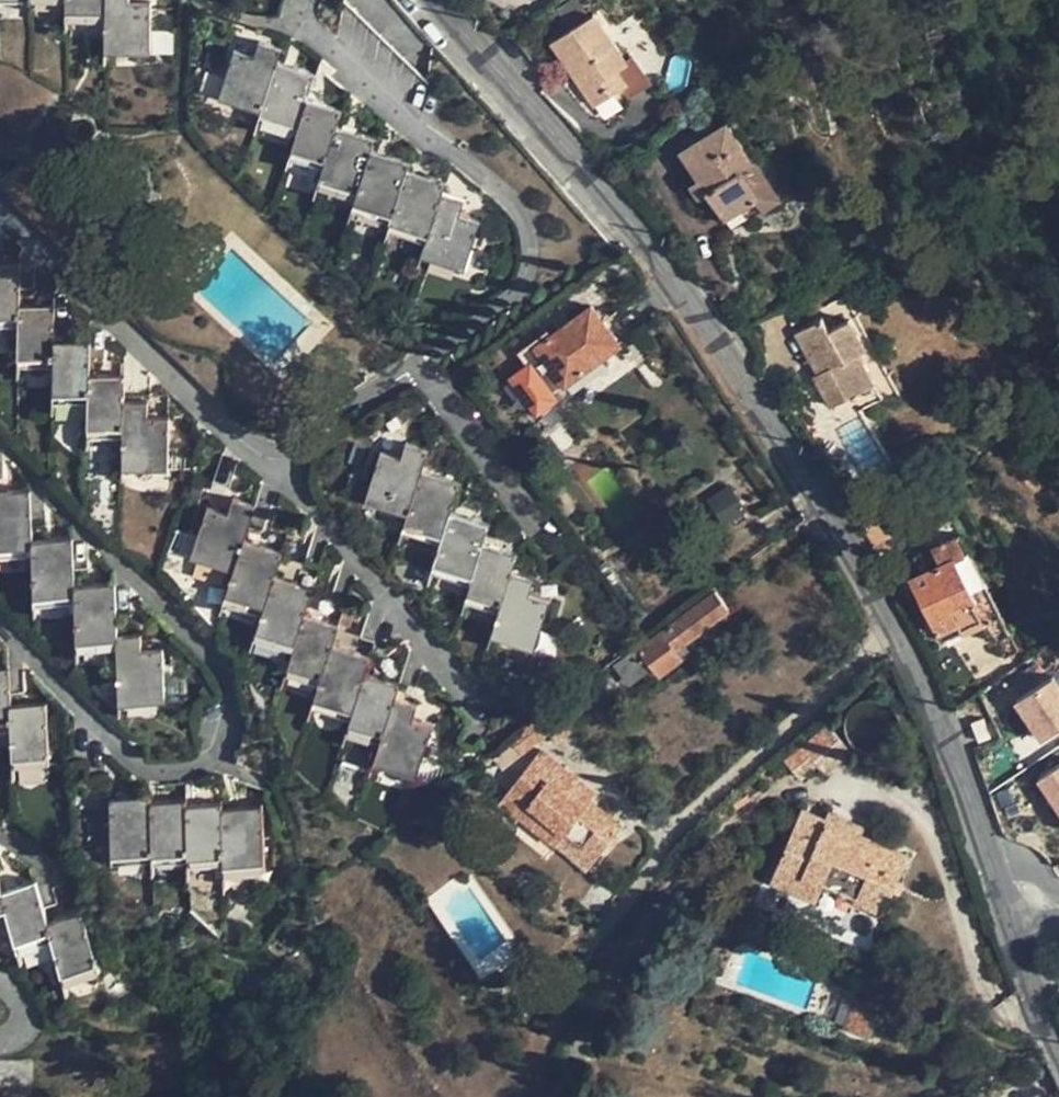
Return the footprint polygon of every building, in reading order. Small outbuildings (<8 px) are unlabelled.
[(105,21),(105,0),(65,0),(65,1),(65,20),(105,21)] [(105,21),(105,51),(151,52),(152,1),(129,1),(130,0),(105,0),(105,21)] [(643,82),(594,11),(552,40),(600,112),(643,82)] [(220,96),(261,111),(278,59),(282,47),(259,40),(254,54),(235,48),(220,96)] [(316,72),(278,59),(261,111),(257,120),(296,134),(307,98),(316,72)] [(342,109),(307,98),(296,134),(290,156),(322,167),(336,125),(342,109)] [(725,217),(761,194),(743,167),(756,158),(728,118),(681,150),(699,177),(690,183),(699,198),(709,191),(725,217)] [(373,137),(336,125),(322,167),(317,186),(354,199),(371,146),(373,137)] [(410,159),(371,146),(354,199),(351,208),(390,222),(407,168),(410,159)] [(768,205),(782,196),(758,159),(756,158),(743,167),(761,194),(768,205)] [(445,181),(407,168),(390,222),(387,230),(425,244),(441,191),(445,181)] [(441,191),(425,244),(422,254),(466,269),(481,219),(459,212),(463,198),(441,191)] [(734,229),(768,205),(761,194),(725,217),(734,229)] [(0,266),(0,326),(18,327),(19,305),(19,266),(0,266)] [(54,307),(19,305),(18,327),(17,366),(53,368),(54,340),(54,307)] [(548,331),(518,351),(527,364),(549,393),(561,383),(562,385),(618,344),(591,306),(551,334),(548,331)] [(827,328),(821,316),(796,331),(818,371),(812,374),(830,406),(875,381),(858,351),(867,346),(850,316),(827,328)] [(89,342),(54,340),(53,368),(52,401),(89,402),(89,375),(89,342)] [(535,411),(553,399),(549,393),(527,364),(510,377),(535,411)] [(124,376),(89,375),(89,402),(88,436),(123,438),(124,402),(124,376)] [(147,403),(124,402),(123,438),(122,467),(168,468),(169,419),(147,418),(147,403)] [(365,498),(406,513),(420,468),(422,469),(428,450),(405,443),(401,457),(380,449),(365,498)] [(420,468),(406,513),(401,530),(439,543),(449,511),(451,511),(460,482),(422,469),(420,468)] [(109,491),(93,474),(94,521),(110,537),(109,491)] [(721,522),(742,510),(728,487),(707,499),(721,522)] [(125,508),(109,491),(110,537),(124,553),(125,508)] [(31,555),(30,540),(31,540),(29,492),(0,492),(0,556),(31,555)] [(243,540),(245,542),(249,526),(255,507),(232,499),(228,514),(207,507),(191,555),(233,569),(243,540)] [(488,523),(451,511),(449,511),(439,543),(430,571),(471,584),(484,542),(488,523)] [(959,532),(925,549),(933,565),(921,571),(910,576),(943,641),(981,622),(999,612),(959,532)] [(32,605),(73,604),(72,586),(73,586),(72,539),(31,540),(30,540),(31,555),(32,605)] [(273,577),(275,578),(282,554),(245,542),(243,540),(233,569),(223,600),(260,614),(273,577)] [(466,601),(498,611),(510,570),(512,571),(517,553),(484,542),(471,584),(466,601)] [(915,554),(921,571),(933,565),(925,549),(915,554)] [(510,570),(498,611),(491,634),(533,649),(550,600),(530,593),(534,579),(512,571),(510,570)] [(302,615),(304,616),(311,590),(275,578),(273,577),(260,614),(253,637),(291,650),(302,615)] [(76,649),(117,648),(116,636),(114,585),(73,586),(72,586),(73,604),(76,649)] [(716,589),(616,666),(630,683),(653,666),(659,674),(691,651),(685,642),(730,608),(716,589)] [(1009,632),(999,612),(981,622),(990,641),(1009,632)] [(330,645),(332,646),(337,627),(304,616),(302,615),(291,650),(284,673),(318,684),(330,645)] [(138,636),(116,636),(117,648),(119,703),(164,700),(161,650),(140,650),(138,636)] [(363,674),(365,675),(370,659),(332,646),(330,645),(318,684),(311,705),(349,718),(363,674)] [(10,732),(9,707),(11,707),(9,670),(0,671),(0,732),(10,732)] [(398,686),(365,675),(363,674),(349,718),(345,732),(379,743),(394,698),(398,686)] [(1015,706),(1042,744),(1058,732),(1058,685),(1054,678),(1015,706)] [(415,706),(394,698),(379,743),(372,761),(416,777),(431,728),(411,721),(415,706)] [(9,707),(10,732),(12,768),(48,766),(45,706),(11,707),(9,707)] [(537,717),(510,738),(518,750),(521,754),(549,734),(537,717)] [(829,724),(787,760),(801,776),(818,763),(825,771),(850,750),(829,724)] [(510,738),(495,749),(503,762),(518,750),(510,738)] [(543,749),(513,785),(551,756),(543,749)] [(499,803),(518,820),(521,816),(555,843),(564,833),(595,857),(621,824),(590,799),(574,786),(579,778),(551,756),(513,785),(499,803)] [(1037,782),(1058,816),(1058,767),(1037,782)] [(596,792),(579,778),(574,786),(590,799),(596,792)] [(112,862),(152,861),(150,802),(151,802),(151,797),(109,798),(112,862)] [(150,802),(152,861),(152,864),(187,863),(185,807),(185,802),(151,802),(150,802)] [(221,806),(185,807),(187,863),(187,867),(223,867),(221,811),(221,806)] [(828,808),(825,819),(861,834),(865,824),(828,808)] [(907,853),(861,834),(825,819),(802,809),(772,880),(817,898),(823,883),(828,871),(864,886),(860,898),(876,905),(883,889),(892,892),(907,853)] [(262,810),(221,811),(223,867),(224,876),(264,875),(262,810)] [(547,853),(555,843),(521,816),(518,820),(513,827),(547,853)] [(586,867),(595,857),(564,833),(555,843),(586,867)] [(823,883),(860,898),(864,886),(828,871),(823,883)] [(581,902),(596,914),(599,910),(615,888),(601,877),(581,902)] [(34,884),(0,893),(6,910),(18,951),(52,942),(47,924),(34,884)] [(620,892),(615,888),(599,910),(596,914),(599,916),(620,892)] [(320,911),(309,913),(312,928),(323,925),(320,911)] [(80,915),(47,924),(52,942),(63,983),(98,973),(80,915)] [(882,1004),(857,994),(845,1027),(869,1036),(882,1004)]
